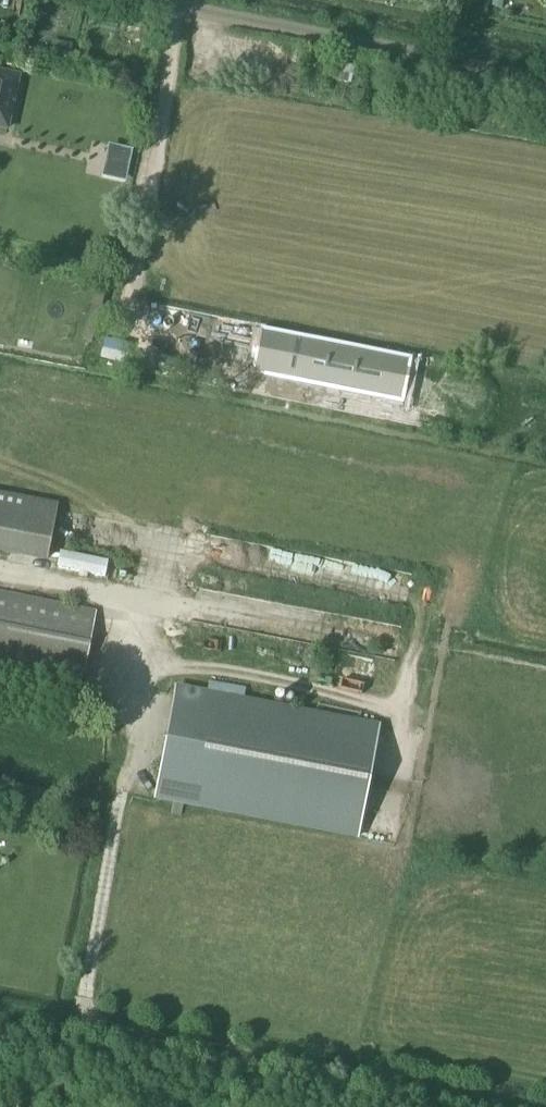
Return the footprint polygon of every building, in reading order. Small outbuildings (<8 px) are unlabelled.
[(15,92),(0,88),(0,130),(6,131),(15,92)] [(290,334),(283,368),(288,369),(287,374),(303,378),(304,372),(327,376),(325,382),(341,385),(351,383),(352,375),(377,380),(375,392),(405,398),(406,393),(429,397),(436,363),(290,334)] [(0,496),(0,551),(50,561),(62,510),(0,496)] [(83,683),(97,617),(0,596),(0,666),(83,683)] [(178,686),(155,798),(357,839),(379,727),(178,686)]
